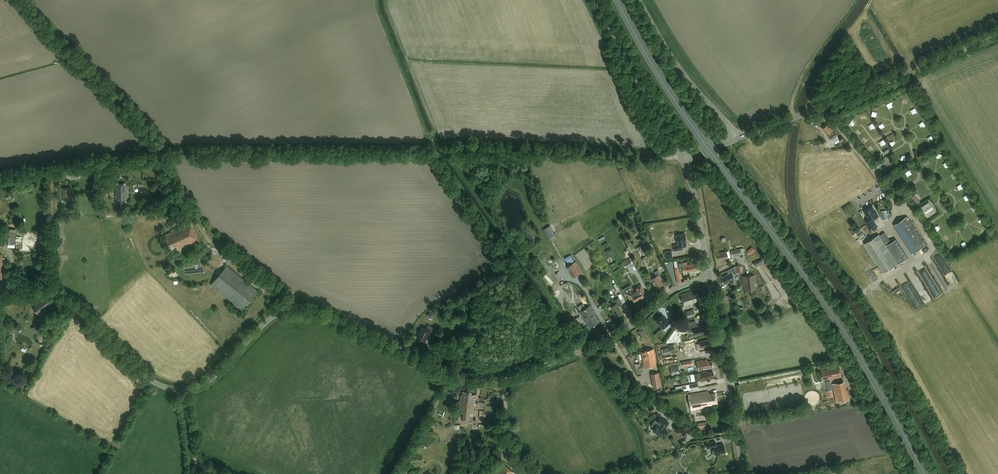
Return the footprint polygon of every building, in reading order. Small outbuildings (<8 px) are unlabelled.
[(828,134),(830,137),(829,137),(834,144),(840,139),(835,133),(834,133),(833,131),(831,128),(830,128),(828,125),(822,129),(827,135),(828,134)] [(71,178),(78,177),(78,174),(80,174),(80,169),(68,170),(68,176),(71,176),(71,178)] [(127,183),(115,183),(115,197),(116,197),(116,203),(123,203),(123,201),(127,201),(127,183)] [(68,198),(70,198),(70,188),(61,188),(61,200),(68,200),(68,198)] [(911,194),(915,203),(919,201),(915,192),(911,194)] [(922,207),(924,211),(921,212),(924,216),(926,214),(928,217),(936,212),(929,202),(922,207)] [(870,220),(866,221),(870,228),(877,225),(874,220),(879,217),(877,213),(876,213),(873,207),(865,211),(865,212),(867,215),(870,220)] [(893,226),(912,255),(926,246),(908,217),(893,226)] [(171,232),(164,235),(171,249),(177,246),(179,251),(198,242),(189,222),(171,230),(171,232)] [(555,235),(550,226),(545,228),(550,237),(555,235)] [(15,245),(16,233),(7,232),(6,240),(8,240),(8,244),(8,248),(15,248),(15,244),(15,245)] [(676,236),(678,245),(673,246),(674,251),(682,250),(682,247),(686,246),(685,242),(686,242),(685,234),(676,236)] [(865,244),(884,274),(898,265),(879,235),(865,244)] [(897,242),(889,248),(898,261),(906,255),(897,242)] [(740,249),(731,251),(732,257),(741,255),(741,254),(744,254),(743,248),(740,249)] [(664,252),(665,259),(672,258),(671,251),(664,252)] [(719,255),(717,255),(718,260),(720,259),(720,261),(728,259),(728,258),(730,258),(729,252),(727,252),(719,253),(719,255)] [(762,258),(753,262),(755,267),(764,263),(762,258)] [(630,259),(623,263),(625,268),(632,264),(630,259)] [(581,272),(576,262),(567,267),(572,277),(581,272)] [(680,273),(697,270),(696,263),(687,265),(687,262),(679,263),(680,273)] [(211,285),(243,310),(258,291),(227,265),(211,285)] [(654,273),(656,277),(651,280),(656,289),(663,285),(658,277),(661,276),(658,271),(654,273)] [(734,282),(733,280),(735,279),(731,272),(724,276),(725,276),(721,278),(724,284),(728,282),(729,282),(730,284),(734,282)] [(754,289),(755,289),(755,284),(756,284),(755,275),(742,277),(743,287),(744,287),(745,292),(754,291),(754,289)] [(911,279),(923,299),(929,296),(917,276),(911,279)] [(632,298),(634,301),(639,299),(640,300),(644,297),(642,294),(645,292),(641,285),(635,288),(637,292),(634,293),(632,290),(626,293),(630,300),(632,298)] [(697,300),(700,299),(698,293),(694,294),(693,291),(680,295),(684,306),(693,303),(697,302),(697,300)] [(35,309),(34,310),(38,316),(42,313),(52,306),(44,296),(36,302),(37,303),(33,306),(35,309)] [(615,316),(622,312),(618,306),(622,304),(619,297),(615,300),(614,300),(615,300),(616,303),(610,307),(615,316)] [(587,323),(589,327),(598,322),(596,318),(597,317),(595,315),(596,314),(591,305),(585,308),(583,304),(578,307),(580,311),(579,312),(586,324),(587,323)] [(685,311),(687,318),(695,316),(693,309),(685,311)] [(431,310),(426,315),(432,320),(436,315),(431,310)] [(656,320),(663,329),(668,324),(672,328),(675,325),(672,321),(669,322),(667,319),(666,320),(662,315),(656,320)] [(687,323),(688,330),(693,328),(694,331),(695,335),(699,334),(699,335),(702,334),(702,333),(707,332),(705,325),(698,327),(697,324),(696,325),(695,321),(687,323)] [(427,336),(431,338),(436,329),(428,325),(426,329),(422,327),(417,338),(425,341),(427,336)] [(700,342),(700,343),(696,344),(695,342),(685,345),(688,357),(694,356),(693,352),(697,351),(696,348),(699,347),(699,348),(701,347),(702,348),(703,348),(703,349),(705,348),(705,347),(710,346),(709,340),(700,342)] [(668,347),(661,349),(662,353),(669,352),(670,353),(675,352),(673,344),(668,345),(668,347)] [(653,349),(645,350),(645,352),(642,353),(644,368),(656,366),(653,349)] [(707,359),(697,361),(698,371),(713,368),(712,360),(707,361),(707,359)] [(827,369),(821,371),(823,380),(829,379),(829,380),(842,377),(839,365),(828,368),(827,369)] [(671,376),(679,374),(678,366),(670,368),(671,376)] [(699,373),(690,375),(691,382),(700,380),(700,381),(707,380),(707,381),(710,380),(710,379),(714,378),(713,372),(707,373),(707,371),(701,372),(702,374),(699,374),(699,373)] [(661,387),(659,372),(650,374),(653,388),(661,387)] [(845,382),(832,385),(836,402),(849,400),(845,382)] [(697,383),(675,387),(677,393),(698,388),(697,383)] [(708,406),(711,405),(711,404),(717,403),(715,393),(710,394),(707,391),(688,395),(691,412),(696,411),(696,409),(708,407),(708,406)] [(473,414),(476,396),(471,395),(471,393),(462,392),(462,396),(461,396),(459,412),(464,413),(463,417),(467,418),(468,413),(473,414)] [(653,431),(659,435),(659,436),(663,438),(668,431),(663,428),(664,426),(665,427),(668,422),(660,417),(657,422),(655,420),(651,426),(654,428),(653,431)] [(706,421),(698,422),(699,429),(702,428),(703,430),(707,429),(706,421)] [(713,447),(714,450),(712,450),(713,455),(715,455),(720,454),(720,453),(725,452),(724,444),(716,446),(715,442),(706,443),(707,448),(713,447)] [(495,473),(515,473),(503,464),(495,473)]
